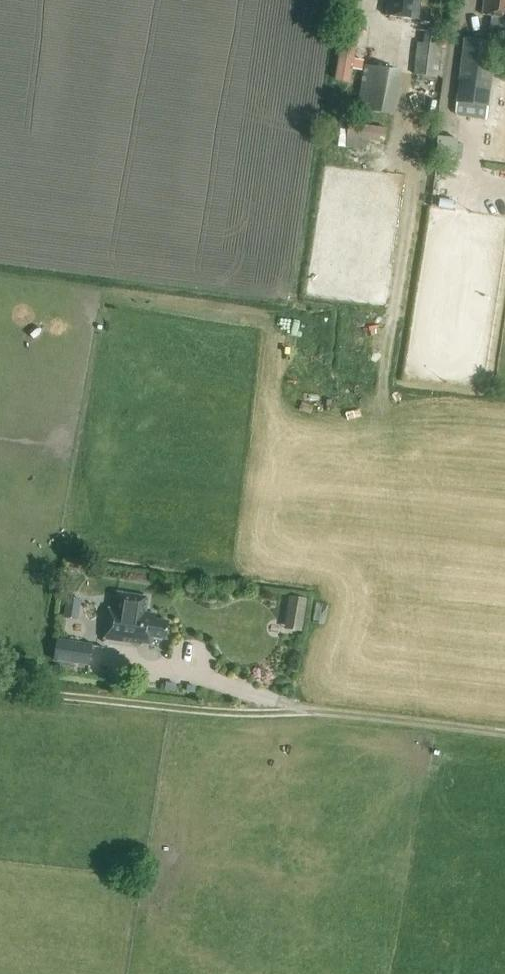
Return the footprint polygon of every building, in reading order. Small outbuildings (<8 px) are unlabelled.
[(385,15),(417,19),(420,0),(387,0),(385,15)] [(504,18),(504,0),(486,0),(484,15),(491,16),(490,28),(502,29),(504,17),(504,18)] [(343,34),(359,36),(362,12),(346,10),(343,34)] [(419,29),(413,74),(437,77),(442,32),(419,29)] [(487,119),(497,42),(464,38),(454,112),(458,115),(487,119)] [(390,111),(401,67),(372,60),(361,104),(390,111)] [(418,116),(436,118),(439,82),(421,80),(418,116)] [(444,155),(465,155),(466,134),(444,134),(444,155)] [(115,591),(112,607),(110,606),(105,639),(151,646),(153,636),(165,638),(167,622),(154,620),(155,613),(147,612),(149,596),(115,591)] [(290,595),(287,612),(303,615),(306,598),(290,595)] [(64,617),(78,619),(81,599),(67,596),(64,617)] [(88,664),(92,644),(56,638),(53,659),(88,664)]
